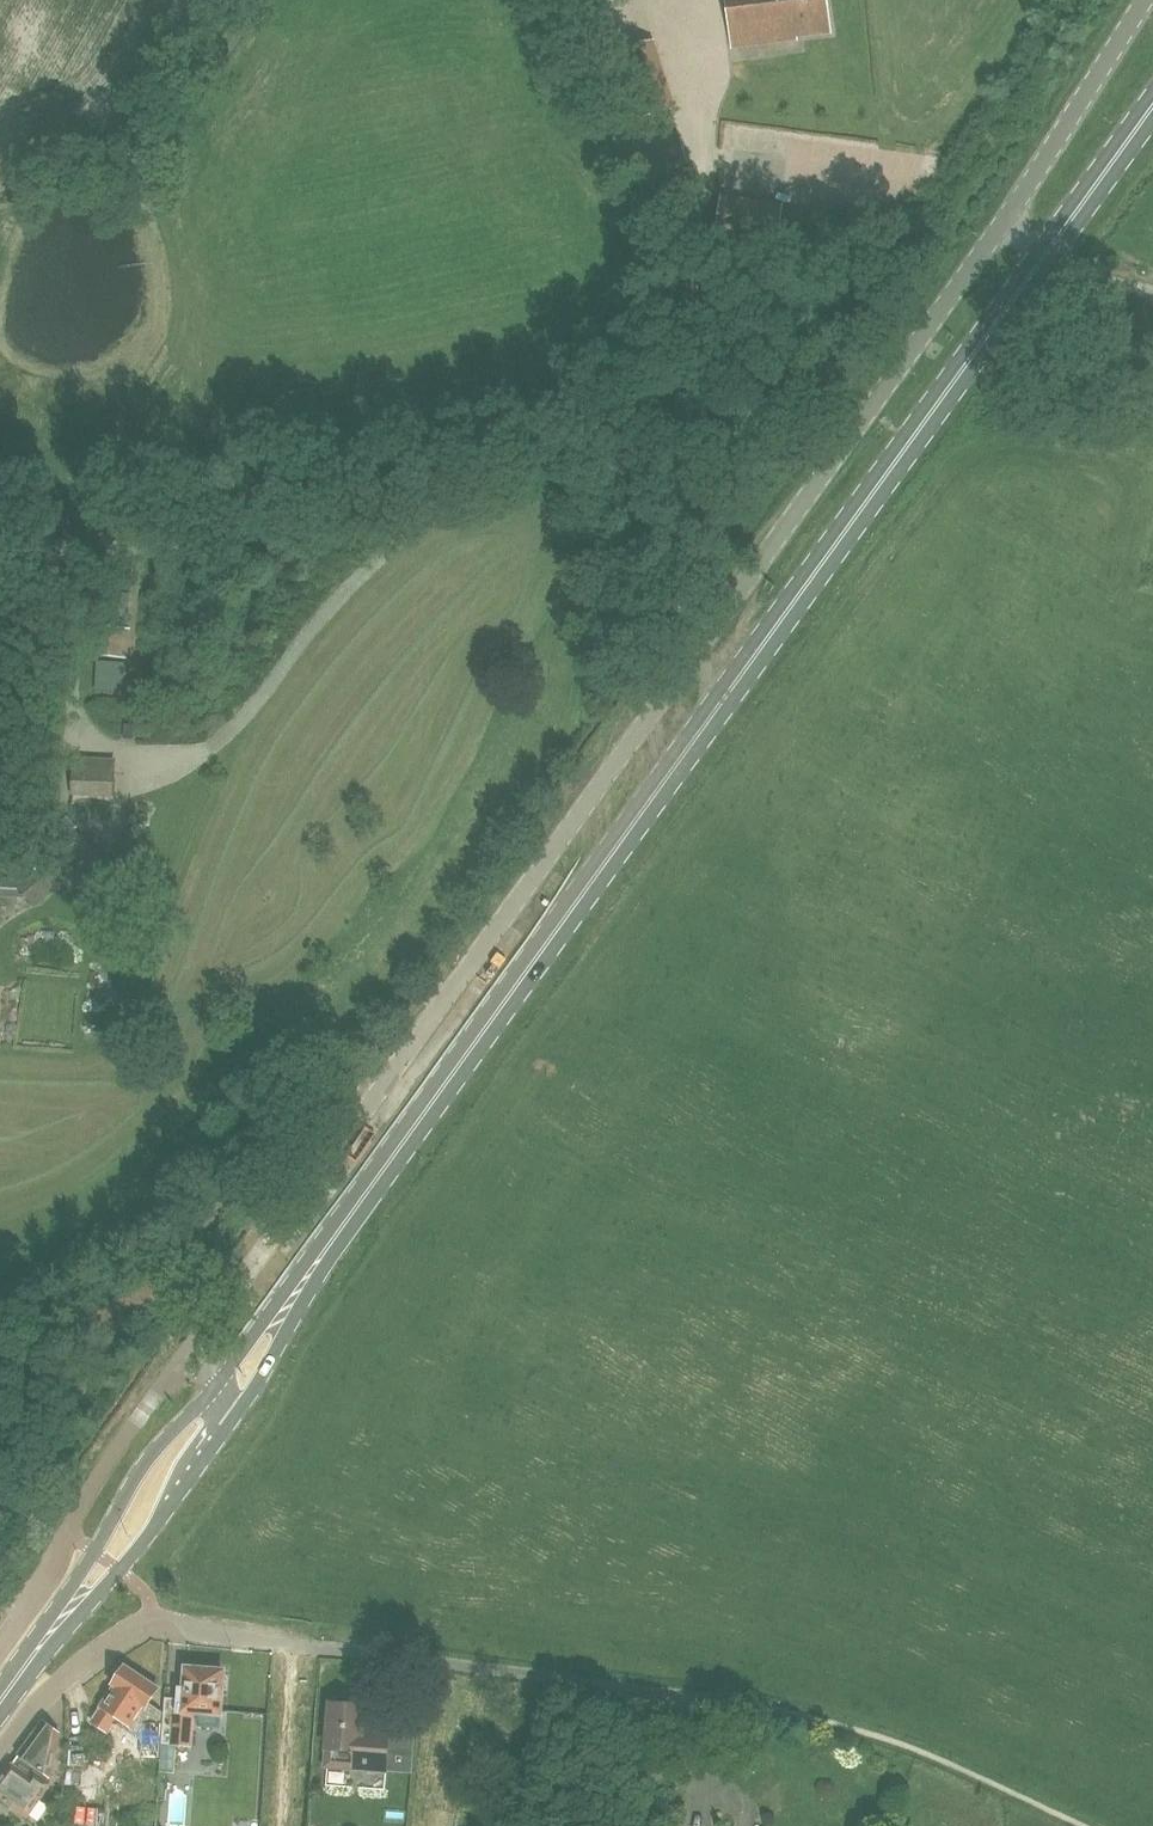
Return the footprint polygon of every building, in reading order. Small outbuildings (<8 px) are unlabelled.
[(731,46),(797,38),(797,36),(830,32),(826,0),(726,0),(731,46)] [(637,119),(673,109),(653,40),(617,51),(637,119)] [(130,629),(98,625),(96,655),(128,659),(130,629)] [(71,796),(114,798),(115,758),(71,756),(71,796)] [(26,897),(34,906),(64,879),(71,887),(100,860),(66,823),(28,858),(27,864),(31,871),(19,882),(0,881),(0,896),(26,897)] [(158,1689),(125,1667),(113,1685),(115,1686),(92,1722),(108,1733),(118,1717),(133,1727),(148,1737),(163,1715),(148,1705),(158,1689)] [(160,1772),(175,1773),(177,1745),(192,1747),(195,1713),(201,1713),(200,1725),(219,1727),(223,1671),(186,1669),(185,1690),(181,1690),(181,1699),(166,1698),(160,1772)] [(350,1698),(350,1705),(331,1703),(327,1766),(386,1770),(389,1735),(363,1733),(364,1722),(361,1722),(362,1713),(365,1713),(366,1700),(350,1698)] [(43,1722),(19,1755),(19,1756),(13,1765),(31,1779),(35,1774),(46,1782),(49,1777),(59,1733),(43,1722)] [(41,1797),(49,1785),(46,1782),(35,1774),(31,1779),(13,1765),(0,1783),(0,1797),(26,1816),(41,1797)]
